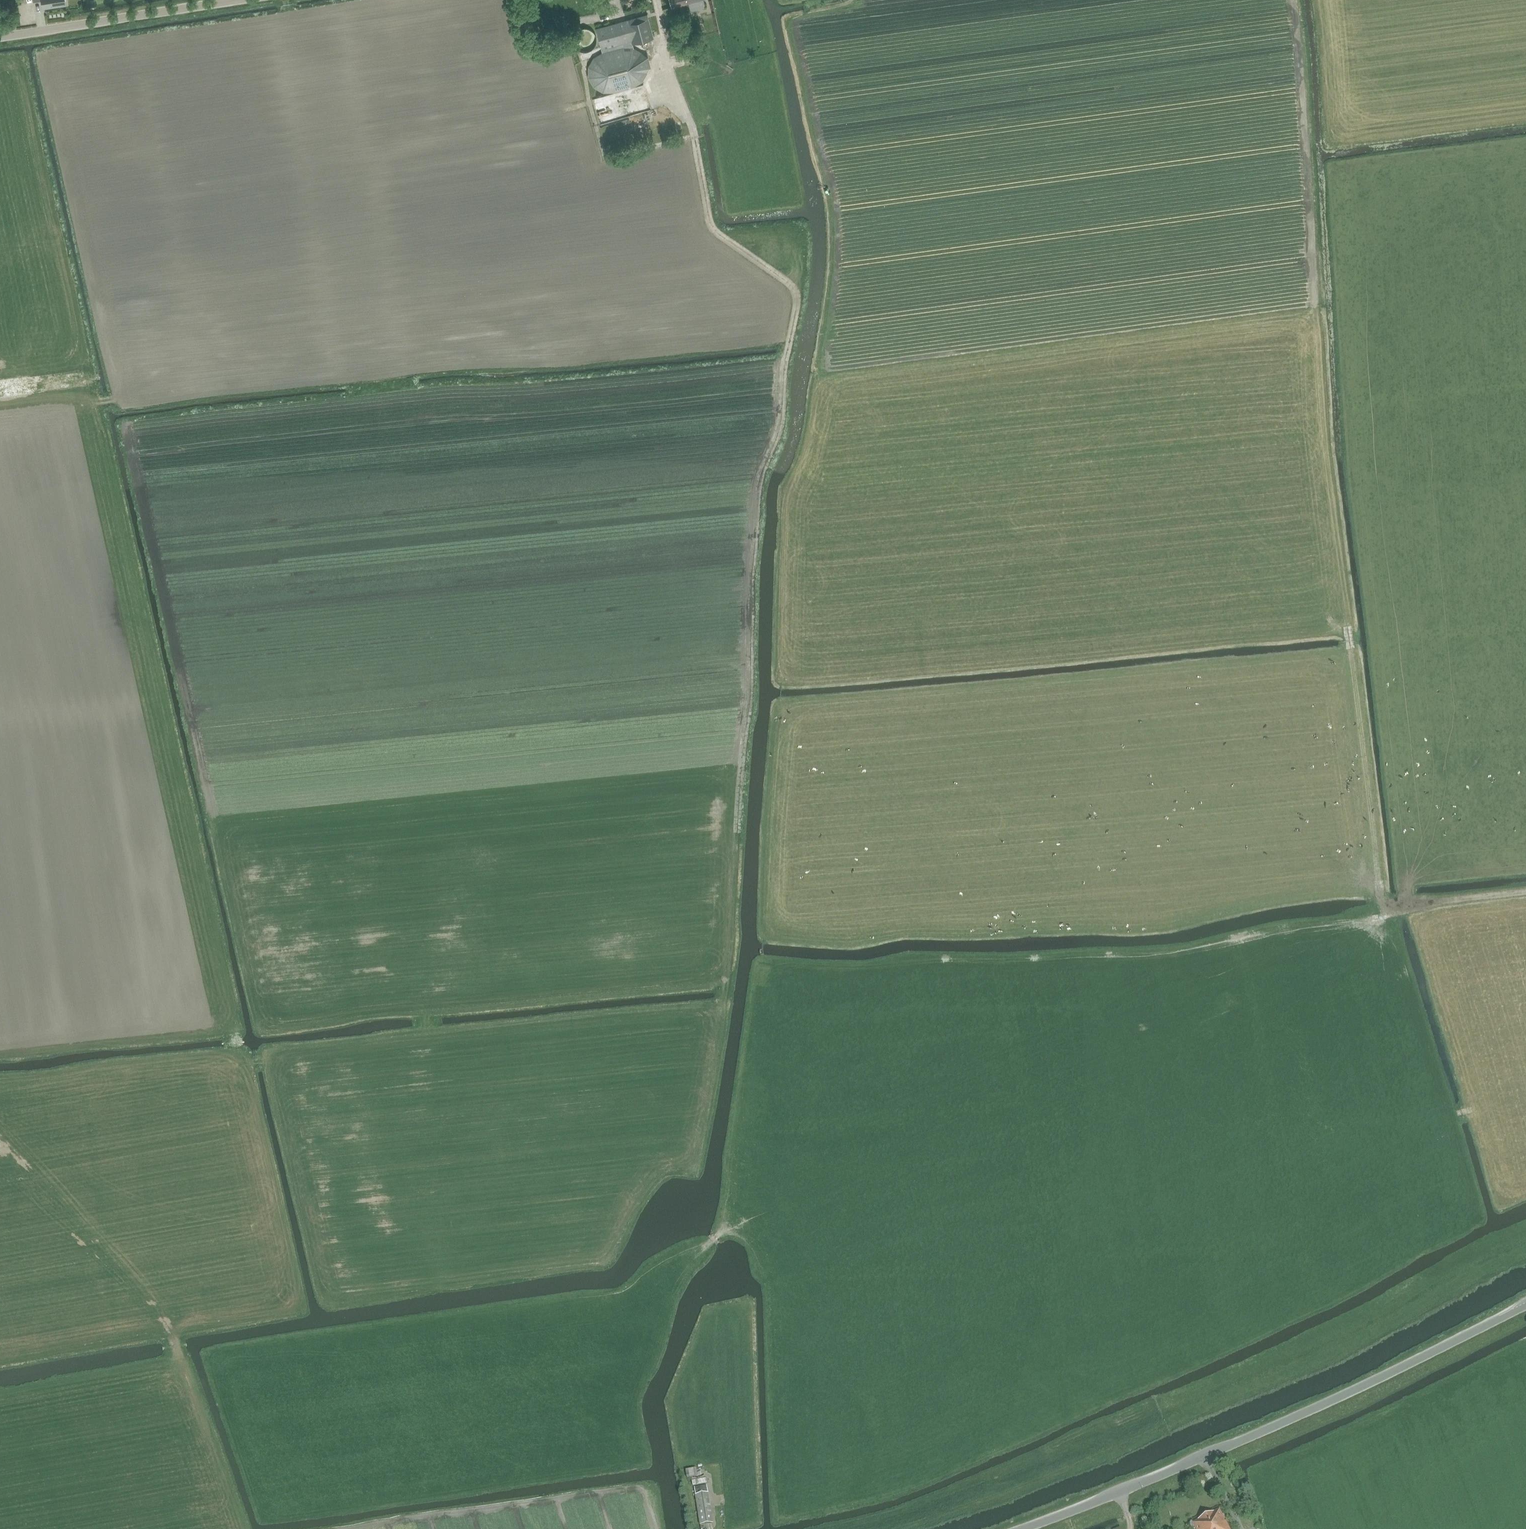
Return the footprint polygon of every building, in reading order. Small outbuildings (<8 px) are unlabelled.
[(671,8),(688,3),(691,11),(706,7),(704,0),(669,0),(671,8)] [(654,38),(647,14),(596,28),(603,52),(594,57),(589,66),(589,77),(594,86),(603,91),(613,91),(633,86),(641,81),(647,73),(647,66),(645,58),(642,53),(633,47),(632,44),(654,38)] [(596,38),(596,37),(595,35),(595,33),(594,31),(592,28),(588,26),(586,26),(584,26),(582,26),(579,27),(576,29),(575,31),(574,33),(573,37),(573,39),(574,42),(576,45),(578,46),(580,47),(583,48),(586,48),(589,48),(592,46),(595,42),(595,40),(596,38)] [(701,1462),(690,1464),(691,1472),(702,1470),(701,1462)] [(707,1486),(694,1488),(695,1495),(700,1525),(713,1523),(708,1493),(707,1486)] [(1224,1520),(1226,1520),(1223,1516),(1222,1516),(1219,1510),(1192,1524),(1195,1528),(1228,1528),(1224,1520)]
